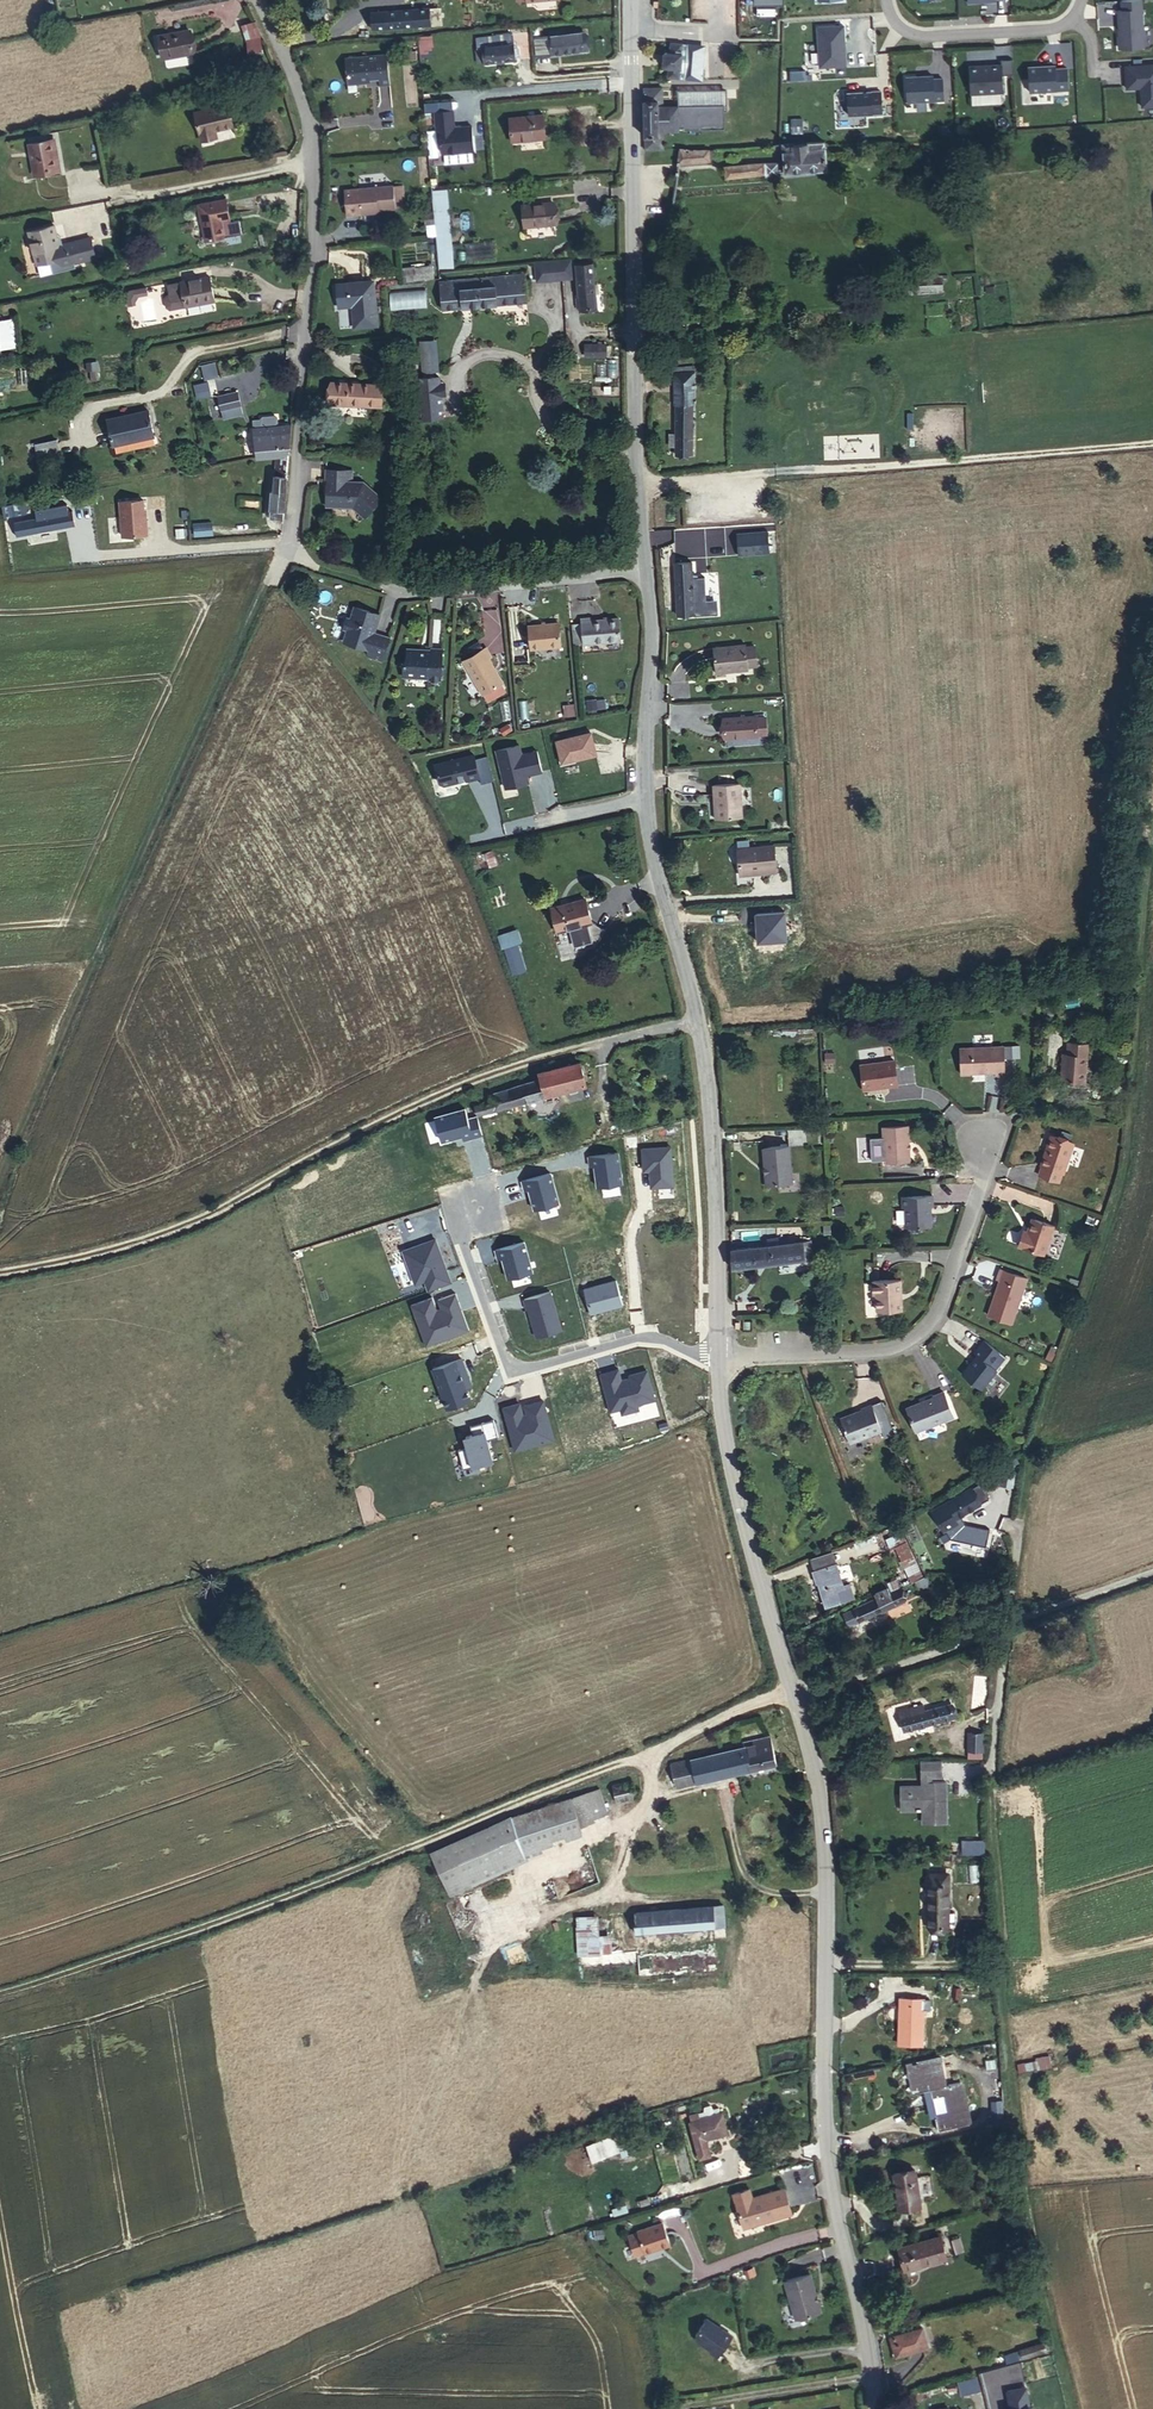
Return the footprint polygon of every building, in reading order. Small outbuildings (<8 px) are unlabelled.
[(1144,47),(1144,0),(1119,0),(1119,47),(1144,47)] [(425,29),(425,13),(364,15),(364,32),(425,29)] [(247,57),(261,56),(260,20),(245,21),(247,57)] [(818,23),(819,66),(846,65),(846,23),(818,23)] [(559,27),(545,29),(545,34),(547,54),(583,50),(581,31),(560,33),(559,27)] [(187,29),(154,36),(158,56),(191,50),(187,29)] [(489,41),(519,38),(518,29),(481,32),(482,56),(490,55),(489,41)] [(547,54),(545,34),(532,35),(534,54),(547,54)] [(420,36),(411,37),(413,64),(423,63),(420,36)] [(520,53),(519,38),(489,41),(490,55),(520,53)] [(681,88),(683,46),(672,45),(671,52),(664,52),(663,66),(670,67),(670,79),(676,79),(676,87),(681,88)] [(970,49),(972,94),(1005,92),(1004,74),(1013,73),(1012,47),(970,49)] [(407,58),(406,50),(396,51),(397,58),(407,58)] [(367,82),(368,85),(379,83),(375,55),(335,61),(338,86),(367,82)] [(1125,63),(1125,90),(1141,89),(1141,105),(1152,105),(1152,62),(1125,63)] [(1029,90),(1069,89),(1068,64),(1029,64),(1029,90)] [(906,74),(907,101),(945,100),(944,76),(934,76),(934,73),(906,74)] [(639,89),(640,153),(657,152),(656,134),(675,133),(675,108),(658,109),(658,89),(651,89),(639,89)] [(848,114),(884,114),(883,90),(848,90),(848,114)] [(674,93),(675,108),(721,108),(721,114),(725,114),(725,93),(674,93)] [(440,153),(475,150),(474,124),(455,125),(453,98),(425,100),(425,110),(437,110),(440,153)] [(218,104),(184,112),(190,136),(205,133),(205,130),(223,126),(218,104)] [(675,108),(675,133),(721,133),(721,114),(721,108),(675,108)] [(537,142),(535,119),(501,122),(503,145),(537,142)] [(47,158),(44,141),(20,145),(25,174),(51,170),(49,157),(47,158)] [(823,172),(822,143),(781,148),(781,156),(783,175),(823,172)] [(781,148),(770,148),(771,156),(781,156),(781,148)] [(676,152),(677,165),(709,162),(709,151),(679,151),(676,152)] [(775,178),(775,165),(723,168),(722,180),(762,177),(763,179),(775,178)] [(439,268),(454,267),(449,175),(432,176),(435,224),(427,225),(428,235),(437,234),(439,268)] [(385,191),(387,215),(396,214),(394,190),(385,191)] [(369,216),(387,215),(385,191),(334,196),(337,222),(369,219),(369,216)] [(217,223),(227,221),(225,202),(193,208),(200,247),(220,242),(217,223)] [(548,228),(546,208),(514,211),(516,231),(548,228)] [(50,246),(46,225),(19,231),(26,264),(42,261),(49,260),(52,271),(64,268),(63,262),(73,260),(74,263),(85,260),(81,240),(50,246)] [(44,272),(52,271),(49,260),(42,261),(44,272)] [(433,264),(404,264),(404,279),(433,279),(433,264)] [(569,282),(567,264),(556,266),(558,283),(569,282)] [(558,283),(556,266),(531,269),(533,287),(558,283)] [(577,304),(594,301),(591,269),(573,271),(577,304)] [(235,304),(232,280),(195,286),(196,296),(193,296),(191,300),(192,308),(195,310),(235,304)] [(520,280),(432,290),(434,308),(416,311),(418,322),(492,314),(523,309),(520,280)] [(908,299),(942,297),(941,280),(907,284),(908,299)] [(426,289),(390,290),(390,310),(427,309),(426,289)] [(359,306),(367,305),(366,291),(358,292),(359,306)] [(371,335),(367,305),(359,306),(358,292),(328,295),(330,318),(345,316),(347,338),(371,335)] [(594,301),(577,304),(578,317),(595,315),(594,301)] [(15,318),(0,318),(0,348),(15,347),(15,318)] [(601,352),(580,351),(580,361),(600,363),(601,352)] [(436,352),(420,354),(422,383),(438,382),(436,352)] [(202,363),(204,379),(219,377),(217,361),(202,363)] [(680,407),(697,408),(701,408),(702,377),(678,376),(677,407),(680,407)] [(197,398),(211,395),(209,381),(194,384),(197,398)] [(384,411),(384,389),(334,387),(333,409),(384,411)] [(243,388),(223,391),(225,405),(245,403),(243,388)] [(438,388),(416,390),(420,431),(442,429),(440,407),(442,407),(441,395),(439,395),(438,388)] [(696,458),(697,408),(680,407),(678,458),(696,458)] [(135,418),(93,424),(98,451),(139,445),(135,418)] [(255,421),(252,453),(267,455),(284,456),(288,425),(255,421)] [(41,445),(19,449),(23,470),(44,467),(41,445)] [(264,474),(281,476),(284,456),(267,455),(264,474)] [(260,508),(275,511),(281,476),(264,474),(260,508)] [(362,530),(380,511),(362,495),(352,495),(352,484),(326,483),(325,495),(327,495),(326,521),(336,521),(338,518),(350,518),(362,530)] [(120,535),(148,534),(147,497),(119,498),(120,535)] [(193,521),(194,535),(213,535),(213,521),(193,521)] [(771,554),(770,530),(738,531),(738,554),(771,554)] [(674,567),(691,566),(690,558),(673,559),(674,567)] [(694,628),(691,566),(674,567),(677,629),(694,628)] [(344,629),(346,630),(342,641),(366,649),(364,656),(381,662),(389,636),(373,631),(378,614),(353,606),(350,617),(348,617),(344,629)] [(580,655),(618,651),(616,629),(589,632),(589,629),(578,630),(580,655)] [(558,657),(556,634),(525,637),(527,660),(558,657)] [(745,653),(712,656),(714,681),(747,678),(747,675),(745,656),(745,653)] [(753,656),(745,656),(747,675),(755,674),(753,656)] [(439,692),(441,659),(429,659),(429,663),(419,662),(419,659),(406,658),(406,670),(402,670),(402,687),(427,688),(427,692),(439,692)] [(486,658),(462,671),(482,704),(502,692),(488,668),(491,666),(486,658)] [(755,722),(723,724),(724,744),(756,742),(756,741),(765,740),(764,723),(755,724),(755,722)] [(542,772),(538,749),(522,751),(520,743),(496,747),(503,787),(530,782),(528,774),(542,772)] [(601,766),(596,745),(564,752),(569,773),(601,766)] [(434,762),(440,786),(481,776),(475,752),(434,762)] [(716,801),(717,823),(740,822),(739,790),(712,791),(712,801),(716,801)] [(771,851),(735,854),(737,881),(750,880),(749,877),(773,876),(771,851)] [(601,927),(595,904),(560,912),(566,935),(601,927)] [(527,970),(517,929),(500,932),(510,974),(527,970)] [(1081,1096),(1087,1058),(1069,1056),(1067,1067),(1062,1067),(1058,1093),(1081,1096)] [(1002,1087),(1001,1058),(958,1059),(959,1084),(991,1084),(992,1088),(1002,1087)] [(586,1091),(579,1069),(538,1080),(539,1086),(489,1100),(491,1107),(466,1114),(469,1125),(540,1105),(586,1091)] [(896,1094),(893,1070),(860,1074),(863,1099),(896,1094)] [(807,1135),(789,1137),(790,1154),(809,1152),(807,1135)] [(909,1170),(907,1138),(881,1140),(884,1172),(909,1170)] [(1058,1185),(1068,1155),(1046,1147),(1035,1177),(1037,1178),(1034,1186),(1053,1193),(1056,1185),(1058,1185)] [(794,1187),(790,1154),(765,1157),(769,1190),(794,1187)] [(557,1176),(566,1209),(602,1200),(593,1167),(557,1176)] [(1042,1208),(1046,1192),(997,1180),(993,1196),(1042,1208)] [(934,1213),(934,1202),(903,1203),(904,1214),(907,1214),(908,1234),(932,1233),(931,1213),(934,1213)] [(1042,1264),(1050,1236),(1028,1230),(1024,1246),(1019,1245),(1016,1256),(1042,1264)] [(807,1264),(815,1263),(814,1245),(805,1246),(807,1264)] [(781,1249),(782,1267),(807,1264),(805,1246),(781,1249)] [(734,1255),(735,1274),(782,1267),(781,1249),(770,1251),(734,1255)] [(1009,1332),(1027,1288),(999,1278),(996,1287),(999,1288),(986,1322),(1009,1332)] [(903,1315),(901,1286),(875,1287),(875,1301),(878,1301),(879,1316),(903,1315)] [(600,1303),(524,1324),(533,1358),(609,1337),(600,1303)] [(979,1397),(994,1378),(987,1372),(997,1359),(981,1347),(971,1360),(974,1362),(959,1382),(979,1397)] [(551,1408),(552,1414),(597,1401),(587,1366),(541,1379),(539,1372),(483,1388),(494,1424),(551,1408)] [(678,1391),(625,1407),(631,1428),(684,1412),(678,1391)] [(908,1419),(916,1440),(953,1425),(943,1400),(933,1404),(934,1406),(909,1415),(908,1419)] [(480,1403),(427,1418),(438,1454),(490,1440),(480,1403)] [(862,1418),(840,1427),(850,1452),(882,1440),(872,1413),(862,1417),(862,1418)] [(1015,1472),(994,1470),(993,1483),(1014,1485),(1015,1472)] [(949,1525),(978,1512),(972,1497),(943,1511),(949,1525)] [(919,1587),(899,1536),(883,1542),(887,1554),(892,1552),(908,1592),(919,1587)] [(831,1572),(809,1581),(812,1593),(816,1592),(826,1615),(839,1610),(834,1598),(841,1595),(841,1594),(831,1572)] [(926,1599),(922,1589),(913,1593),(916,1602),(926,1599)] [(847,1591),(841,1594),(841,1595),(834,1598),(839,1610),(853,1604),(847,1591)] [(854,1635),(903,1614),(898,1600),(848,1622),(854,1635)] [(953,1729),(948,1709),(928,1714),(926,1708),(909,1713),(910,1719),(898,1722),(903,1742),(953,1729)] [(764,1747),(749,1750),(750,1757),(738,1759),(737,1753),(679,1767),(684,1792),(732,1781),(781,1768),(774,1739),(763,1742),(764,1747)] [(748,1745),(749,1750),(764,1747),(763,1742),(748,1745)] [(750,1757),(749,1750),(737,1753),(738,1759),(750,1757)] [(970,1776),(985,1776),(985,1750),(970,1750),(970,1776)] [(944,1775),(925,1775),(925,1788),(933,1789),(944,1790),(944,1775)] [(642,1783),(622,1787),(625,1807),(646,1802),(642,1783)] [(932,1799),(932,1795),(933,1789),(925,1788),(924,1798),(932,1799)] [(608,1792),(581,1800),(588,1824),(615,1816),(608,1792)] [(945,1835),(947,1796),(932,1795),(932,1799),(924,1798),(903,1796),(901,1819),(922,1820),(931,1821),(930,1834),(945,1835)] [(588,1824),(581,1800),(524,1816),(532,1845),(534,1854),(591,1838),(588,1824)] [(532,1845),(524,1816),(444,1854),(457,1881),(532,1845)] [(922,1833),(930,1834),(931,1821),(922,1820),(922,1833)] [(965,1864),(980,1865),(980,1853),(966,1851),(965,1864)] [(932,1891),(951,1893),(951,1885),(932,1883),(932,1891)] [(929,1932),(949,1933),(951,1893),(932,1891),(929,1932)] [(676,1937),(714,1936),(721,1935),(720,1912),(633,1914),(633,1937),(676,1937)] [(598,1915),(598,1944),(633,1944),(633,1937),(633,1914),(598,1915)] [(586,1915),(586,1945),(598,1944),(598,1915),(586,1915)] [(633,1944),(634,1954),(714,1952),(714,1936),(676,1937),(633,1937),(633,1944)] [(522,1944),(506,1950),(512,1967),(528,1961),(522,1944)] [(598,1944),(586,1945),(586,1955),(634,1954),(633,1944),(598,1944)] [(924,2003),(901,2001),(898,2048),(921,2049),(924,2003)] [(1049,2054),(1038,2058),(1042,2068),(1052,2065),(1049,2054)] [(943,2062),(910,2067),(914,2099),(931,2097),(931,2101),(948,2099),(950,2122),(935,2124),(936,2138),(969,2134),(963,2089),(946,2091),(943,2062)] [(710,2112),(712,2118),(732,2113),(731,2107),(725,2109),(722,2105),(716,2106),(716,2111),(710,2112)] [(702,2121),(701,2121),(706,2140),(716,2137),(740,2131),(735,2112),(732,2113),(712,2118),(702,2121)] [(701,2115),(702,2121),(712,2118),(710,2112),(701,2115)] [(1003,2112),(993,2112),(994,2134),(1004,2134),(1003,2112)] [(614,2136),(587,2145),(592,2160),(619,2151),(614,2136)] [(716,2137),(706,2140),(710,2157),(721,2154),(716,2137)] [(895,2213),(918,2212),(916,2176),(894,2177),(895,2213)] [(741,2236),(770,2228),(768,2223),(790,2218),(784,2197),(751,2206),(749,2197),(732,2202),(741,2236)] [(610,2202),(615,2216),(628,2211),(623,2198),(610,2202)] [(768,2223),(770,2228),(791,2222),(790,2218),(768,2223)] [(660,2232),(635,2241),(642,2263),(668,2255),(660,2232)] [(896,2254),(901,2277),(946,2267),(941,2245),(896,2254)] [(809,2276),(785,2283),(795,2321),(820,2313),(809,2276)] [(731,2337),(702,2324),(692,2345),(712,2355),(711,2358),(719,2362),(731,2337)] [(432,2352),(451,2341),(445,2330),(426,2341),(432,2352)] [(888,2344),(894,2364),(925,2357),(920,2337),(888,2344)] [(1038,2350),(1027,2352),(1030,2362),(1044,2359),(1042,2352),(1038,2353),(1038,2350)] [(1027,2352),(1013,2356),(1015,2365),(1030,2362),(1027,2352)] [(1015,2365),(1013,2356),(998,2359),(1000,2369),(1015,2365)] [(980,2390),(983,2405),(1049,2390),(1045,2375),(980,2390)]
